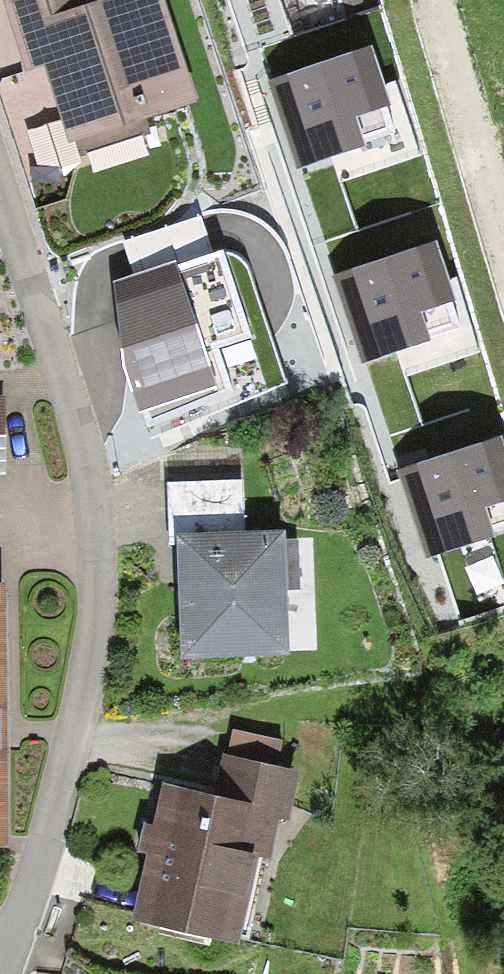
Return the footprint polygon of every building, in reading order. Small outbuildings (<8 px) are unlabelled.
[(26,74),(42,69),(72,160),(143,136),(139,123),(200,102),(166,0),(125,0),(118,2),(117,0),(2,0),(26,74)] [(371,53),(269,87),(282,124),(297,169),(362,146),(353,118),(389,106),(371,53)] [(434,242),(332,274),(347,319),(362,366),(430,345),(420,313),(453,303),(434,242)] [(124,290),(135,373),(160,365),(251,337),(231,258),(124,290)] [(398,474),(424,553),(489,531),(481,506),(503,498),(503,456),(499,441),(427,465),(398,474)] [(241,480),(167,481),(168,547),(175,546),(177,662),(287,659),(284,533),(242,534),(241,480)] [(164,791),(131,925),(234,949),(255,858),(270,862),(279,826),(289,826),(301,773),(247,763),(236,806),(164,791)]
